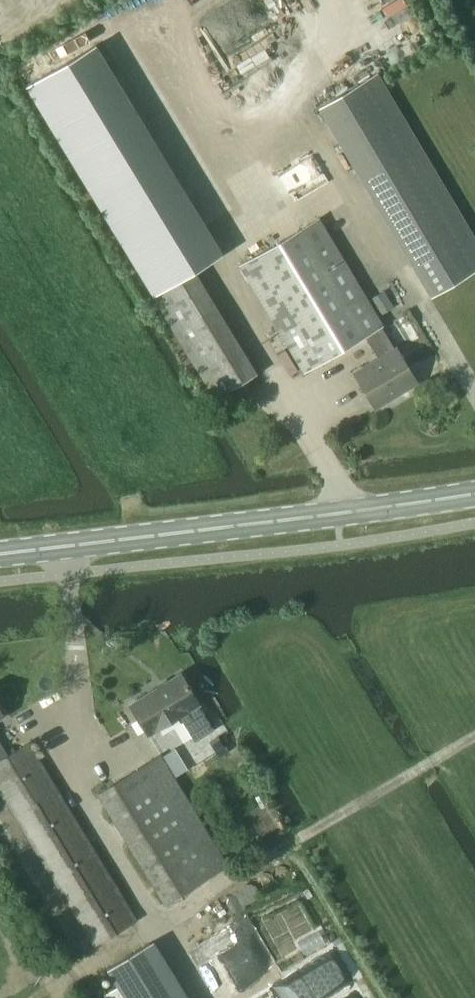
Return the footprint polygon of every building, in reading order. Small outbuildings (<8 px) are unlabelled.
[(99,44),(28,87),(154,294),(194,270),(224,251),(99,44)] [(434,295),(474,271),(474,246),(378,82),(374,75),(322,105),(434,295)] [(320,218),(240,266),(303,373),(365,336),(381,326),(382,325),(320,218)] [(194,270),(152,295),(215,398),(257,373),(194,270)] [(381,326),(365,336),(379,360),(355,374),(375,407),(416,382),(397,349),(395,350),(381,326)] [(129,706),(147,735),(179,716),(194,741),(213,730),(198,704),(199,703),(181,674),(129,706)] [(213,739),(202,745),(208,755),(219,748),(213,739)] [(8,756),(0,743),(0,761),(8,756)] [(94,946),(136,920),(29,744),(8,756),(0,761),(0,791),(94,946)] [(97,794),(164,903),(227,865),(160,756),(97,794)] [(153,942),(107,969),(117,986),(103,994),(105,997),(173,997),(183,992),(153,942)]
